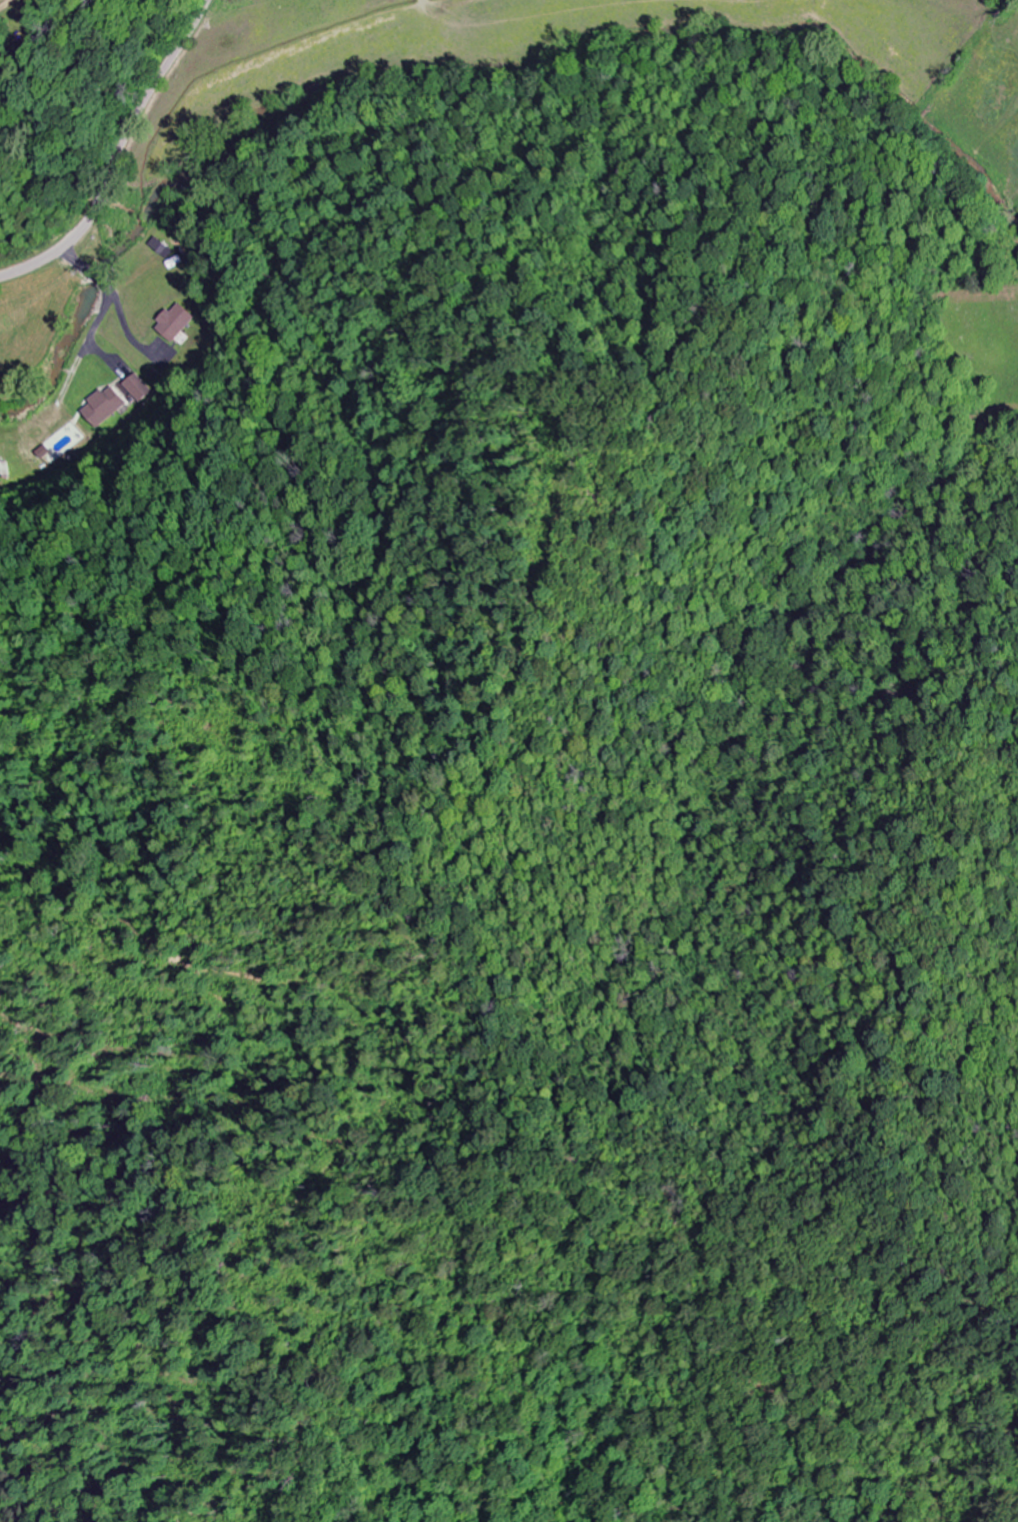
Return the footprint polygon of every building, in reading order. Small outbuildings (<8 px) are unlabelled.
[(156,325),(172,341),(195,319),(180,302),(156,325)] [(148,395),(136,373),(120,382),(131,404),(148,395)] [(77,406),(88,426),(124,406),(112,386),(77,406)]
